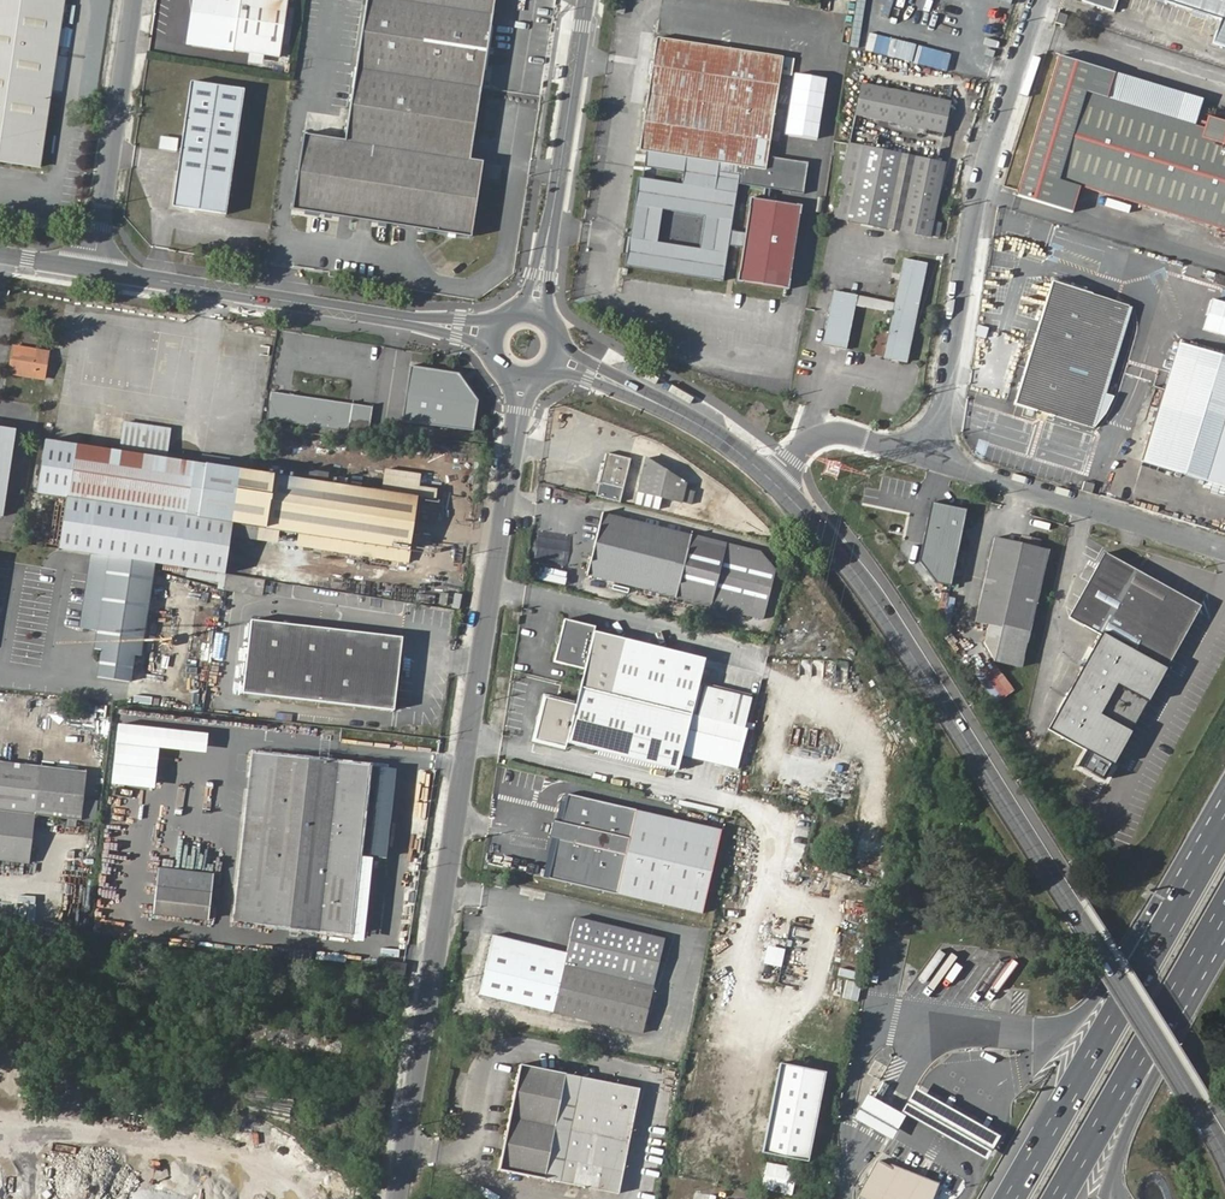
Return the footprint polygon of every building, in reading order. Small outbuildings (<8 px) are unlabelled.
[(43,166),(66,0),(0,0),(0,160),(43,166)] [(184,44),(190,45),(187,30),(191,31),(189,17),(197,18),(193,0),(190,0),(184,44)] [(197,18),(189,17),(191,31),(187,30),(190,45),(233,51),(275,58),(284,0),(193,0),(197,18)] [(327,214),(471,236),(483,161),(468,159),(492,0),(366,0),(345,140),(339,139),(327,214)] [(1113,10),(1116,11),(1120,0),(1083,0),(1113,10)] [(1220,19),(1212,42),(1224,46),(1224,0),(1163,0),(1220,19)] [(1069,17),(1059,13),(1056,21),(1055,24),(1065,28),(1069,17)] [(940,70),(945,52),(870,32),(865,50),(940,70)] [(741,180),(720,176),(722,166),(766,173),(768,160),(773,127),(777,101),(783,60),(657,42),(640,154),(649,156),(646,171),(683,177),(682,188),(640,182),(626,271),(724,286),(730,252),(744,254),(738,288),(788,295),(801,210),(751,203),(746,236),(732,234),(740,187),(741,180)] [(1196,122),(1194,127),(1108,101),(1115,78),(1057,60),(1016,196),(1073,213),(1081,189),(1179,219),(1184,203),(1210,211),(1205,226),(1224,232),(1224,131),(1196,122)] [(1200,103),(1115,78),(1108,101),(1194,127),(1196,122),(1200,103)] [(187,84),(172,210),(225,217),(241,91),(187,84)] [(850,87),(845,118),(935,133),(941,101),(850,87)] [(777,101),(773,127),(784,128),(787,102),(777,101)] [(292,209),(327,214),(339,139),(304,133),(292,209)] [(178,151),(179,138),(160,136),(159,149),(178,151)] [(841,148),(827,224),(928,241),(940,165),(841,148)] [(807,166),(768,160),(766,173),(722,166),(720,176),(741,180),(740,187),(802,197),(807,166)] [(1184,203),(1179,219),(1205,226),(1210,211),(1184,203)] [(833,296),(824,352),(846,356),(855,309),(893,317),(885,363),(908,368),(927,267),(903,263),(895,306),(833,296)] [(1054,283),(1032,352),(1070,364),(1055,417),(1087,426),(1125,305),(1054,283)] [(52,352),(17,346),(13,372),(47,378),(52,352)] [(1140,463),(1224,489),(1224,361),(1177,346),(1140,463)] [(1070,364),(1032,352),(1016,405),(1055,417),(1070,364)] [(457,371),(410,364),(402,419),(474,429),(478,399),(457,371)] [(353,405),(275,393),(272,408),(291,411),(289,420),(271,417),(270,423),(348,435),(353,405)] [(272,408),(271,417),(289,420),(291,411),(272,408)] [(0,431),(0,515),(6,516),(20,434),(0,431)] [(227,583),(228,580),(232,558),(236,536),(238,524),(247,471),(243,470),(244,464),(233,462),(233,459),(206,456),(204,464),(169,459),(171,447),(124,439),(122,452),(49,440),(41,492),(71,497),(63,549),(96,555),(157,564),(170,565),(169,574),(227,583)] [(607,451),(599,482),(623,488),(630,457),(607,451)] [(679,501),(682,489),(684,480),(645,456),(637,490),(679,501)] [(274,475),(261,473),(247,471),(238,524),(236,536),(262,541),(282,544),(284,531),(303,534),(301,548),(409,564),(423,478),(385,472),(382,492),(330,484),(332,475),(314,472),(312,481),(288,477),(289,469),(276,467),(274,475)] [(1083,483),(1081,493),(1087,494),(1089,484),(1083,483)] [(551,495),(549,501),(578,510),(579,504),(551,495)] [(951,586),(967,510),(932,502),(919,560),(936,583),(951,586)] [(601,511),(584,576),(763,621),(776,570),(760,551),(601,511)] [(1049,550),(994,537),(974,621),(987,625),(982,642),(993,661),(1021,668),(1049,550)] [(1048,729),(1112,763),(1199,605),(1103,553),(1069,616),(1101,633),(1048,729)] [(157,564),(96,555),(86,627),(103,630),(100,650),(106,651),(102,677),(134,682),(138,654),(144,655),(157,564)] [(407,639),(256,622),(247,694),(398,712),(407,639)] [(564,622),(553,665),(581,672),(577,689),(691,717),(744,730),(751,700),(699,687),(705,661),(594,634),(595,629),(564,622)] [(573,705),(545,698),(534,742),(565,750),(566,745),(677,773),(691,717),(577,689),(573,705)] [(207,732),(117,722),(111,782),(153,787),(158,746),(205,752),(207,732)] [(258,757),(243,926),(356,936),(372,769),(258,757)] [(37,815),(42,768),(0,764),(0,811),(37,815)] [(91,774),(42,768),(37,815),(86,821),(91,774)] [(554,859),(621,875),(636,809),(570,794),(563,824),(560,838),(554,859)] [(636,809),(616,894),(701,915),(722,829),(636,809)] [(0,811),(0,855),(32,858),(37,815),(0,811)] [(552,836),(560,838),(563,824),(554,820),(552,836)] [(616,894),(621,875),(554,859),(550,878),(616,894)] [(163,869),(158,916),(213,923),(218,875),(163,869)] [(499,888),(500,882),(488,879),(487,886),(499,888)] [(567,954),(553,1016),(641,1037),(663,943),(574,923),(567,954)] [(567,954),(494,938),(479,999),(553,1016),(567,954)] [(387,976),(407,978),(408,969),(388,968),(387,976)] [(808,1160),(825,1071),(780,1062),(763,1151),(808,1160)] [(521,1065),(499,1172),(620,1196),(641,1090),(521,1065)] [(1001,1136),(916,1087),(902,1111),(988,1160),(1001,1136)] [(906,1115),(868,1094),(855,1118),(892,1140),(906,1115)] [(675,1129),(693,1133),(696,1118),(678,1115),(675,1129)] [(881,1159),(859,1198),(868,1198),(869,1197),(873,1198),(924,1198),(932,1185),(923,1181),(925,1176),(916,1172),(914,1176),(881,1159)] [(762,1190),(793,1196),(798,1168),(768,1162),(762,1190)] [(829,1186),(827,1198),(834,1198),(836,1187),(829,1186)]
